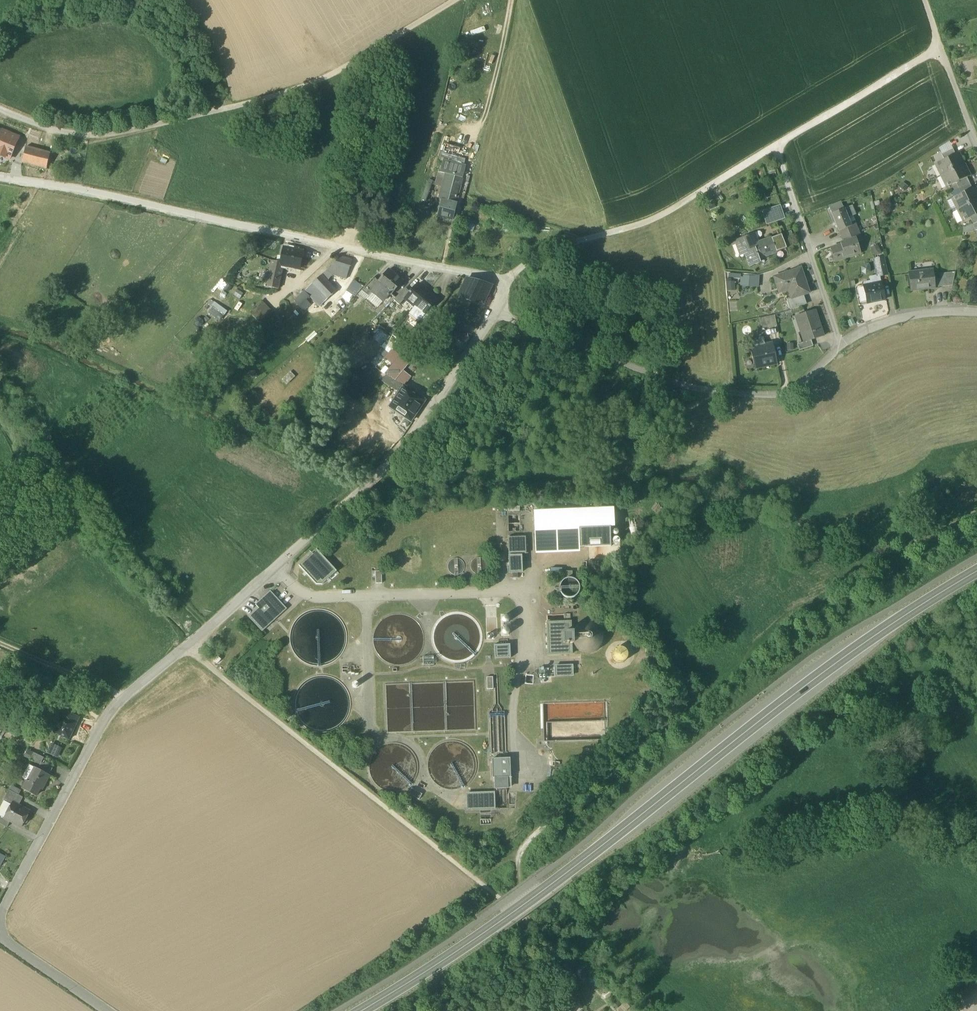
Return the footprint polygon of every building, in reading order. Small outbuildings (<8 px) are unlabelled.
[(2,130),(1,131),(0,134),(0,156),(9,160),(18,138),(2,130)] [(952,149),(949,142),(938,149),(941,154),(952,149)] [(22,163),(47,170),(51,155),(26,148),(22,163)] [(941,154),(944,160),(955,155),(952,149),(941,154)] [(444,161),(463,166),(464,160),(441,153),(439,160),(444,161)] [(939,169),(942,175),(961,166),(958,161),(960,160),(957,154),(955,155),(944,160),(937,163),(940,168),(939,169)] [(441,174),(446,175),(446,174),(461,178),(465,166),(463,166),(444,161),(441,173),(441,174)] [(963,171),(961,166),(942,175),(945,181),(946,180),(949,187),(955,184),(966,178),(967,178),(969,177),(965,170),(963,171)] [(460,186),(461,178),(446,174),(446,175),(445,179),(440,198),(441,201),(442,201),(438,216),(452,220),(455,206),(456,205),(455,204),(460,186)] [(955,184),(958,189),(969,183),(967,178),(966,178),(955,184)] [(972,189),(969,183),(958,189),(961,195),(972,189)] [(957,210),(976,201),(976,200),(975,196),(976,195),(974,189),(972,189),(961,195),(954,198),(954,199),(956,203),(954,204),(957,210)] [(957,210),(960,217),(962,216),(965,221),(970,219),(976,216),(976,201),(957,210)] [(830,207),(832,214),(844,210),(841,203),(830,207)] [(766,212),(771,224),(785,219),(781,207),(766,212)] [(852,207),(844,209),(847,218),(855,215),(852,207)] [(850,223),(847,218),(844,209),(844,210),(832,214),(831,214),(838,232),(851,227),(850,223)] [(766,225),(771,224),(766,212),(766,210),(761,212),(766,225)] [(838,232),(841,237),(858,232),(854,222),(850,223),(851,227),(838,232)] [(861,241),(858,232),(841,237),(843,243),(856,239),(857,243),(861,241)] [(781,235),(771,239),(776,252),(786,249),(781,235)] [(757,244),(754,238),(749,240),(748,239),(744,240),(738,242),(743,254),(745,254),(750,266),(760,262),(759,259),(754,245),(757,244)] [(771,239),(757,244),(754,245),(759,259),(776,252),(771,239)] [(833,253),(836,261),(854,255),(854,252),(860,250),(857,243),(856,239),(843,243),(844,244),(830,249),(831,252),(833,253)] [(284,266),(300,270),(304,253),(284,248),(281,263),(280,266),(284,266)] [(874,258),(878,276),(887,274),(884,257),(874,258)] [(340,258),(322,275),(327,281),(332,276),(346,281),(352,261),(340,258)] [(267,287),(279,290),(284,266),(280,266),(281,263),(272,261),(267,287)] [(786,286),(790,298),(801,295),(809,292),(802,269),(795,271),(795,269),(783,272),(783,274),(774,277),(777,288),(782,286),(782,288),(786,286)] [(933,271),(934,285),(951,284),(950,269),(933,271)] [(910,272),(912,290),(934,288),(934,285),(933,271),(933,270),(910,272)] [(378,284),(378,285),(385,290),(391,295),(402,282),(395,276),(396,275),(391,271),(390,273),(388,271),(382,278),(378,284)] [(366,286),(373,292),(378,285),(378,284),(382,278),(377,273),(366,286)] [(738,291),(757,292),(758,275),(750,275),(739,274),(738,291)] [(336,290),(327,281),(322,275),(313,284),(327,299),(336,290)] [(472,298),(483,303),(490,287),(467,280),(459,296),(471,301),(472,298)] [(726,290),(735,290),(735,281),(726,282),(726,290)] [(350,291),(357,296),(364,288),(358,282),(350,291)] [(313,284),(305,291),(310,296),(320,306),(327,299),(313,284)] [(405,298),(415,306),(415,307),(427,292),(418,284),(411,293),(410,292),(409,293),(405,298)] [(863,286),(867,304),(885,300),(881,284),(872,286),(872,284),(863,286)] [(383,293),(385,290),(378,285),(373,292),(369,297),(376,303),(384,294),(383,293)] [(393,300),(398,305),(405,298),(409,293),(405,288),(393,300)] [(306,300),(310,296),(305,291),(294,301),(303,311),(310,304),(306,300)] [(437,300),(427,292),(415,307),(424,314),(425,314),(430,308),(437,300)] [(804,306),(801,295),(790,298),(786,299),(790,311),(804,306)] [(212,306),(208,313),(222,321),(228,309),(209,298),(206,303),(212,306)] [(248,313),(262,328),(276,315),(262,300),(248,313)] [(864,321),(879,315),(874,303),(859,309),(864,321)] [(420,320),(424,314),(415,307),(415,306),(410,313),(419,321),(420,320)] [(420,320),(426,325),(431,317),(435,312),(430,308),(425,314),(424,314),(420,320)] [(431,317),(448,325),(451,317),(437,310),(435,312),(431,317)] [(800,329),(804,343),(811,341),(823,337),(815,311),(797,317),(801,329),(800,329)] [(278,322),(286,329),(293,322),(285,314),(278,322)] [(775,316),(764,316),(765,326),(776,326),(775,316)] [(749,342),(754,369),(777,364),(773,343),(760,346),(759,340),(749,342)] [(797,345),(799,351),(813,346),(811,341),(804,343),(797,345)] [(387,376),(395,380),(418,352),(408,346),(385,374),(387,376)] [(394,397),(396,398),(403,386),(395,380),(387,376),(383,382),(397,392),(394,397)] [(389,408),(406,419),(408,421),(411,421),(413,420),(413,417),(425,401),(403,386),(396,398),(389,408)] [(69,400),(71,406),(78,403),(75,397),(69,400)] [(613,509),(535,512),(536,553),(580,552),(580,548),(579,529),(610,527),(613,527),(613,509)] [(579,529),(580,548),(611,547),(610,527),(579,529)] [(508,538),(509,554),(526,553),(525,537),(508,538)] [(908,543),(912,550),(918,547),(915,540),(912,542),(908,543)] [(316,584),(322,585),(337,571),(316,549),(299,565),(316,584)] [(509,556),(510,573),(522,572),(521,556),(509,556)] [(476,574),(481,574),(485,571),(487,566),(486,562),(482,558),(477,558),(473,561),(471,566),(472,570),(476,574)] [(453,574),(458,575),(462,572),(464,567),(463,562),(459,559),(454,559),(449,562),(448,566),(449,571),(453,574)] [(573,579),(572,579),(572,571),(565,571),(566,579),(563,581),(560,584),(559,587),(559,591),(561,595),(563,597),(567,599),(570,599),(573,598),(576,596),(579,594),(580,590),(579,586),(578,583),(576,581),(573,579)] [(249,616),(262,631),(286,609),(270,592),(256,605),(259,608),(249,616)] [(573,630),(573,632),(571,632),(571,622),(547,623),(548,655),(572,654),(571,643),(573,643),(576,648),(580,651),(586,653),(591,653),(597,651),(601,648),(604,642),(605,637),(603,631),(601,626),(596,623),(591,621),(585,621),(580,623),(576,626),(573,630)] [(432,653),(465,659),(469,638),(459,636),(460,630),(436,626),(432,653)] [(495,659),(511,658),(510,644),(494,645),(495,659)] [(623,662),(627,657),(627,652),(622,648),(616,648),(613,653),(613,659),(618,662),(623,662)] [(555,666),(555,676),(573,675),(572,665),(555,666)] [(64,711),(62,716),(76,723),(79,718),(64,711)] [(68,739),(76,723),(62,716),(54,733),(68,739)] [(567,733),(567,721),(545,721),(546,734),(567,733)] [(31,759),(40,764),(44,757),(34,753),(31,759)] [(508,789),(508,777),(511,777),(510,758),(492,759),(493,778),(494,778),(495,789),(508,789)] [(51,770),(40,764),(38,769),(49,775),(51,770)] [(27,781),(34,767),(29,765),(22,778),(27,781)] [(22,789),(36,796),(39,791),(41,791),(49,775),(38,769),(34,767),(27,781),(22,789)] [(408,794),(419,800),(422,794),(412,788),(408,794)] [(12,802),(18,805),(23,797),(9,790),(3,801),(4,801),(11,805),(12,802)] [(467,793),(468,810),(495,809),(494,793),(467,793)] [(4,801),(0,808),(0,815),(4,817),(11,805),(4,801)] [(10,821),(21,827),(23,823),(24,824),(27,823),(28,820),(27,817),(30,811),(18,805),(12,802),(11,805),(4,817),(4,818),(10,821)] [(7,827),(10,821),(4,818),(4,817),(0,815),(0,823),(7,827)]
